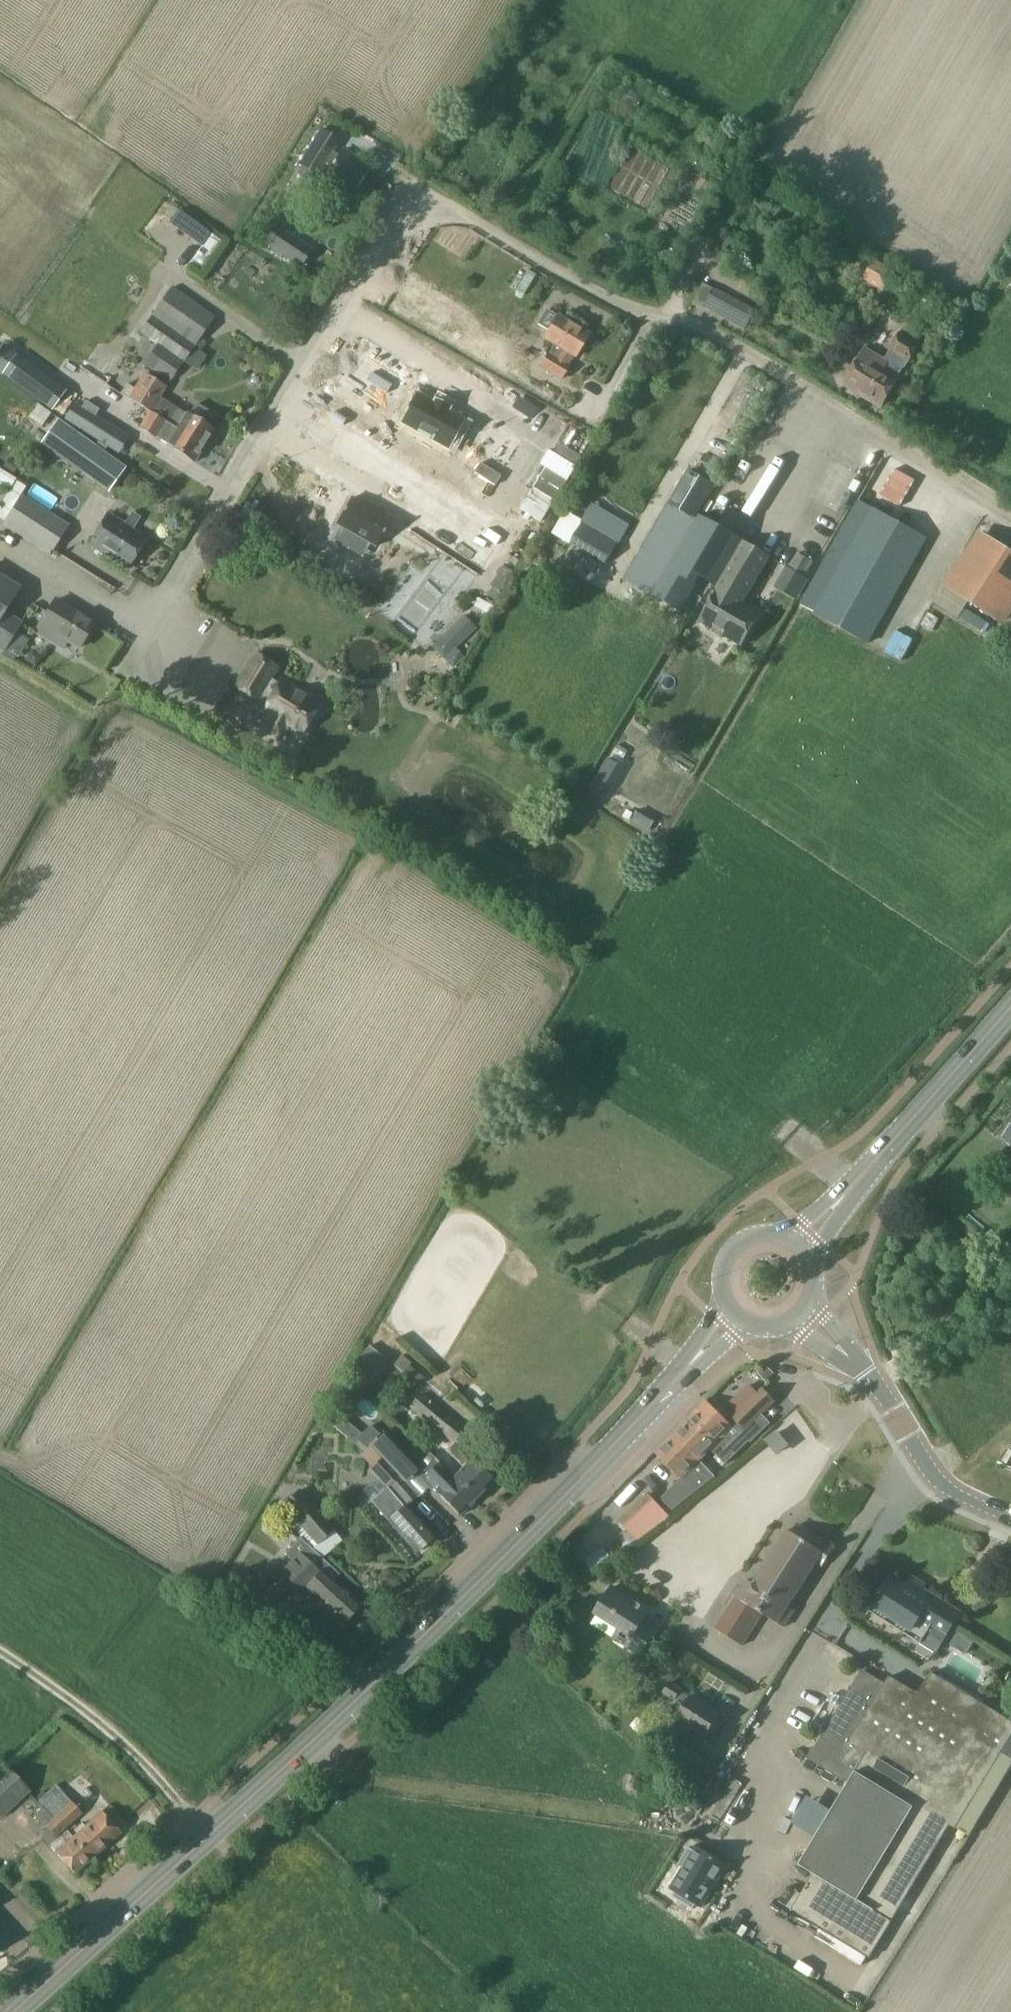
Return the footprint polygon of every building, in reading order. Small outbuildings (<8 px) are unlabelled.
[(340,156),(333,152),(340,142),(321,130),(299,165),(319,177),(325,166),(331,170),(328,175),(341,186),(344,180),(356,188),(368,171),(360,165),(362,162),(343,151),(340,156)] [(160,244),(189,212),(178,201),(149,233),(160,244)] [(282,227),(268,247),(300,268),(313,248),(282,227)] [(875,259),(862,278),(883,291),(895,271),(875,259)] [(712,285),(703,305),(744,327),(755,307),(712,285)] [(200,338),(215,316),(172,286),(151,316),(140,332),(150,339),(151,338),(159,344),(142,367),(169,382),(193,347),(200,338)] [(539,365),(561,378),(569,366),(567,364),(573,356),(575,357),(582,347),(585,346),(589,340),(587,337),(589,334),(548,309),(538,324),(548,330),(543,338),(553,344),(539,365)] [(499,319),(493,329),(504,336),(511,326),(499,319)] [(906,361),(917,343),(899,331),(888,350),(882,359),(868,349),(844,385),(881,407),(898,377),(897,376),(906,361)] [(200,338),(193,347),(199,351),(205,342),(200,338)] [(17,355),(2,375),(51,410),(66,390),(17,355)] [(128,384),(122,393),(129,398),(151,412),(165,421),(166,421),(178,429),(205,446),(215,430),(210,427),(216,417),(196,404),(190,414),(187,413),(186,415),(174,407),(173,407),(159,398),(166,388),(144,374),(135,389),(128,384)] [(412,388),(391,419),(447,456),(468,424),(448,411),(451,407),(430,393),(427,397),(412,388)] [(75,404),(66,419),(115,450),(124,435),(95,416),(99,410),(86,401),(81,408),(75,404)] [(195,462),(205,446),(178,429),(166,421),(165,421),(151,412),(141,427),(155,437),(156,436),(168,444),(195,462)] [(9,458),(4,466),(15,473),(20,465),(9,458)] [(94,481),(108,490),(122,467),(108,458),(94,481)] [(682,609),(725,535),(693,518),(712,485),(689,471),(626,574),(682,609)] [(12,509),(12,510),(2,525),(50,555),(52,552),(69,525),(22,495),(12,509)] [(344,498),(318,540),(386,581),(412,539),(344,498)] [(866,642),(923,536),(871,507),(814,612),(866,642)] [(604,563),(625,530),(591,509),(570,542),(604,563)] [(134,529),(141,516),(132,511),(125,523),(107,512),(87,544),(128,569),(148,538),(134,529)] [(1010,604),(1010,552),(978,530),(944,582),(1000,620),(1010,604)] [(742,646),(761,612),(743,601),(770,556),(743,541),(717,586),(720,588),(700,622),(742,646)] [(798,554),(790,568),(803,575),(803,576),(812,561),(798,554)] [(450,588),(463,568),(443,556),(431,575),(450,588)] [(787,566),(776,584),(799,597),(810,579),(803,576),(803,575),(790,568),(787,566)] [(19,590),(0,578),(0,649),(3,650),(5,646),(17,654),(27,637),(16,630),(21,622),(5,612),(19,590)] [(78,648),(93,624),(55,599),(35,632),(62,648),(66,641),(78,648)] [(968,610),(962,618),(980,630),(986,622),(968,610)] [(930,631),(937,618),(928,612),(920,625),(930,631)] [(433,644),(444,656),(475,626),(464,614),(433,644)] [(279,684),(269,678),(275,668),(254,654),(234,686),(256,700),(257,698),(267,704),(262,712),(269,716),(261,728),(278,739),(286,727),(299,735),(318,704),(281,681),(279,684)] [(631,793),(644,798),(654,776),(640,770),(631,793)] [(600,773),(593,785),(607,793),(614,781),(600,773)] [(1003,1136),(1010,1143),(1010,1126),(1003,1136)] [(371,1346),(348,1374),(365,1388),(388,1361),(371,1346)] [(401,1355),(393,1365),(404,1373),(411,1362),(401,1355)] [(447,1376),(461,1387),(469,1376),(454,1366),(447,1376)] [(715,1444),(710,1450),(725,1466),(760,1430),(751,1421),(772,1401),(759,1389),(726,1422),(706,1402),(689,1419),(715,1444)] [(464,1464),(482,1443),(467,1430),(424,1394),(413,1407),(455,1443),(449,1450),(464,1464)] [(699,1461),(710,1450),(715,1444),(689,1419),(673,1435),(699,1461)] [(372,1445),(401,1475),(407,1482),(419,1471),(382,1432),(370,1443),(364,1436),(355,1445),(363,1453),(372,1445)] [(777,1453),(787,1446),(777,1432),(767,1440),(777,1453)] [(715,1477),(673,1435),(657,1452),(682,1478),(662,1498),(673,1510),(715,1477)] [(418,1495),(401,1475),(399,1477),(383,1458),(370,1469),(386,1488),(372,1500),(389,1519),(418,1551),(433,1539),(405,1506),(418,1495)] [(477,1498),(457,1478),(437,1458),(419,1476),(440,1496),(457,1512),(460,1516),(477,1498)] [(477,1498),(495,1480),(474,1460),(457,1478),(477,1498)] [(301,1489),(285,1503),(320,1543),(335,1529),(301,1489)] [(640,1521),(657,1505),(646,1494),(630,1510),(640,1521)] [(833,1547),(802,1527),(796,1535),(788,1530),(753,1585),(747,1581),(717,1628),(743,1644),(763,1612),(784,1626),(793,1611),(787,1607),(816,1562),(821,1565),(833,1547)] [(346,1597),(331,1583),(340,1574),(327,1562),(328,1561),(301,1539),(288,1554),(295,1559),(284,1572),(303,1591),(309,1586),(345,1620),(357,1607),(346,1597)] [(904,1584),(891,1577),(870,1610),(919,1641),(925,1632),(941,1642),(959,1614),(907,1580),(904,1584)] [(259,1601),(278,1590),(273,1580),(253,1591),(259,1601)] [(640,1654),(653,1633),(640,1625),(649,1610),(613,1587),(595,1614),(619,1630),(613,1638),(640,1654)] [(974,1641),(959,1631),(953,1641),(968,1651),(974,1641)] [(862,1669),(815,1747),(813,1746),(806,1758),(849,1784),(799,1865),(814,1874),(801,1894),(788,1886),(779,1901),(792,1909),(869,1957),(949,1824),(955,1828),(1010,1735),(1010,1721),(931,1672),(918,1693),(889,1676),(885,1683),(862,1669)] [(692,1729),(704,1736),(718,1714),(682,1690),(682,1689),(670,1682),(663,1693),(685,1707),(675,1722),(690,1732),(692,1729)] [(695,1774),(704,1760),(682,1746),(673,1760),(695,1774)] [(28,1791),(6,1768),(0,1774),(0,1816),(1,1817),(28,1791)] [(38,1800),(44,1808),(56,1821),(65,1831),(67,1830),(84,1815),(57,1784),(38,1800)] [(44,1808),(35,1816),(47,1829),(56,1821),(44,1808)] [(81,1828),(101,1851),(121,1832),(101,1810),(81,1828)] [(101,1851),(81,1828),(72,1836),(67,1830),(65,1831),(56,1821),(47,1829),(41,1835),(42,1837),(49,1845),(55,1852),(75,1874),(101,1851)] [(688,1847),(677,1865),(683,1868),(670,1888),(675,1891),(672,1897),(693,1909),(696,1904),(701,1907),(726,1865),(695,1847),(693,1850),(688,1847)]
